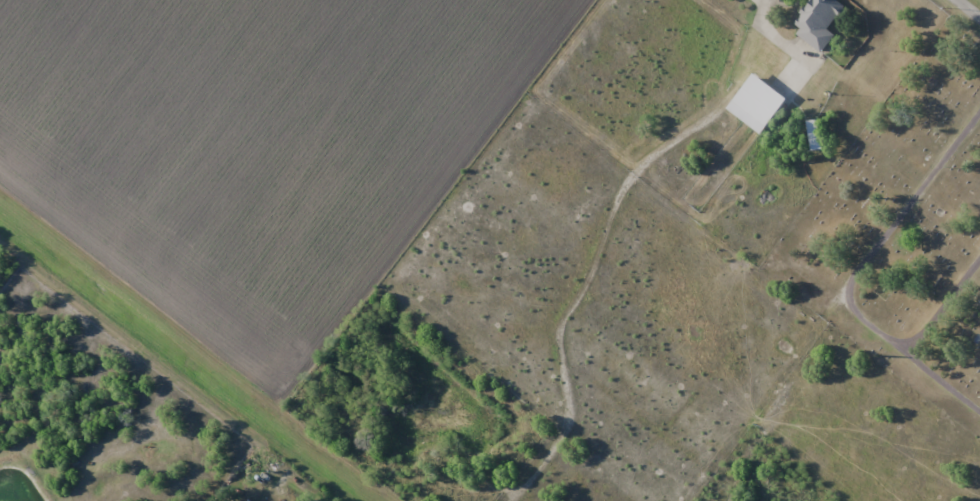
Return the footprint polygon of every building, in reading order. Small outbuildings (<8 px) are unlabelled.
[(846,6),(837,0),(811,0),(790,28),(822,52),(835,35),(828,30),(846,6)] [(762,134),(788,97),(753,73),(727,110),(762,134)]
